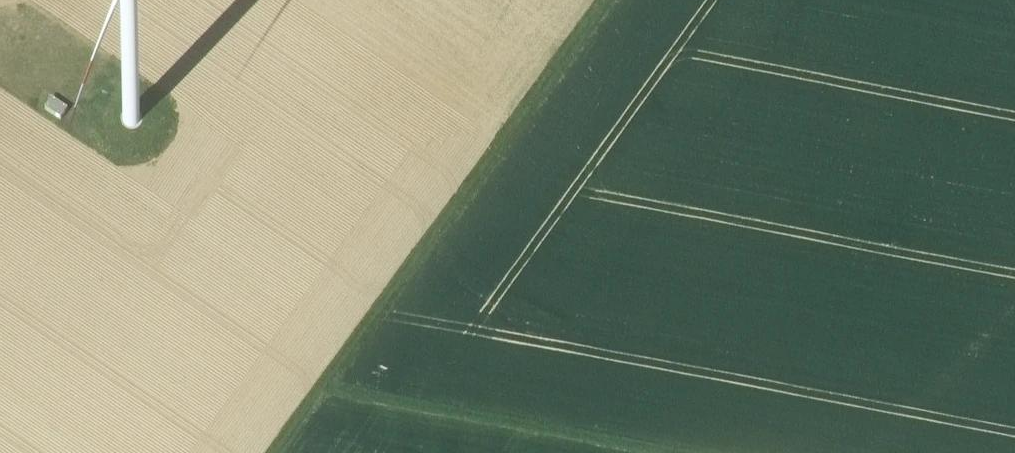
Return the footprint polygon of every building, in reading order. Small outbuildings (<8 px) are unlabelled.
[(53,99),(47,110),(65,121),(71,111),(53,99)]
